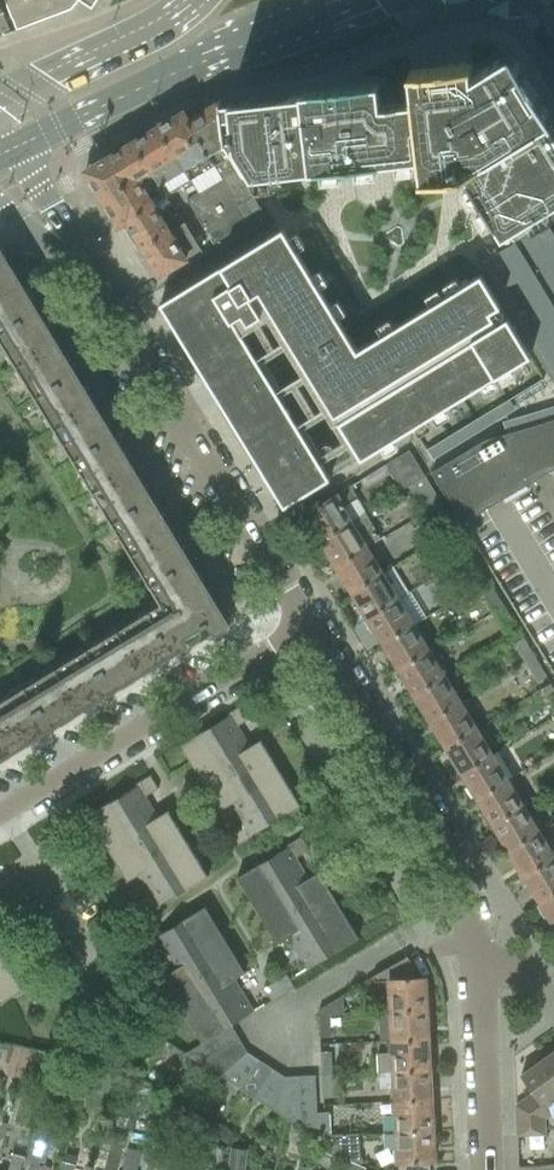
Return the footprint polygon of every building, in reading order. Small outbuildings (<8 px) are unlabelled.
[(11,31),(4,12),(5,11),(1,0),(0,0),(0,35),(11,31)] [(17,29),(72,8),(79,0),(6,0),(17,29)] [(160,304),(180,337),(221,404),(255,460),(261,470),(284,507),(330,479),(360,460),(529,357),(480,276),(475,267),(482,263),(513,243),(553,218),(553,129),(553,127),(552,127),(548,120),(553,117),(547,107),(544,102),(533,84),(531,80),(518,60),(517,57),(512,49),(506,53),(475,72),(473,61),(465,62),(461,62),(453,63),(447,64),(411,68),(413,84),(414,92),(415,101),(381,105),(379,84),(301,93),(301,95),(292,96),(230,103),(229,103),(230,107),(219,108),(219,105),(220,104),(220,101),(217,102),(217,103),(222,147),(240,178),(268,224),(274,235),(255,246),(245,252),(226,264),(217,269),(198,281),(188,287),(169,298),(160,304)] [(184,109),(84,169),(117,225),(126,220),(132,216),(165,196),(168,198),(171,193),(191,181),(198,193),(186,199),(219,253),(268,224),(240,178),(222,147),(217,103),(191,119),(184,109)] [(132,216),(126,220),(127,222),(139,241),(138,242),(141,248),(183,222),(168,198),(165,196),(132,216)] [(513,243),(482,263),(553,382),(553,218),(513,243)] [(183,222),(141,248),(146,255),(147,254),(158,272),(159,275),(162,273),(200,251),(183,222)] [(35,310),(0,251),(0,331),(35,310)] [(35,398),(75,374),(35,310),(0,331),(0,339),(35,398)] [(35,398),(75,462),(114,438),(75,374),(35,398)] [(431,471),(462,523),(486,509),(553,469),(553,419),(485,440),(471,448),(431,471)] [(75,462),(114,526),(153,503),(114,438),(75,462)] [(409,450),(386,464),(402,491),(425,477),(409,450)] [(425,477),(409,486),(424,512),(430,508),(430,510),(441,503),(425,477)] [(320,539),(320,540),(365,513),(367,512),(351,486),(305,514),(313,527),(309,529),(316,541),(320,539)] [(114,526),(153,591),(192,567),(153,503),(114,526)] [(441,503),(430,510),(443,531),(454,525),(441,503)] [(320,540),(336,566),(368,547),(381,539),(365,513),(320,540)] [(461,536),(451,542),(463,560),(465,559),(472,555),(461,536)] [(336,566),(352,592),(383,573),(368,547),(336,566)] [(465,559),(463,560),(464,562),(475,580),(484,574),(472,555),(465,559)] [(162,605),(151,612),(175,650),(186,644),(183,639),(207,624),(218,634),(229,627),(192,567),(153,591),(162,605)] [(383,573),(352,592),(360,605),(357,607),(364,620),(399,599),(409,592),(394,567),(383,573)] [(492,586),(483,592),(495,612),(496,611),(504,606),(492,586)] [(375,631),(383,644),(414,625),(399,599),(364,620),(372,632),(375,631)] [(496,611),(495,612),(506,630),(516,624),(504,606),(496,611)] [(151,612),(88,650),(112,689),(175,650),(151,612)] [(383,644),(399,669),(430,651),(414,625),(383,644)] [(515,644),(527,663),(537,656),(525,637),(515,644)] [(88,650),(26,688),(50,727),(112,689),(88,650)] [(399,669),(414,695),(445,676),(430,651),(399,669)] [(528,662),(526,663),(537,682),(547,676),(536,657),(528,662)] [(414,695),(430,721),(461,702),(445,676),(414,695)] [(0,704),(0,757),(50,727),(26,688),(0,704)] [(545,696),(553,710),(553,690),(545,696)] [(430,721),(445,747),(476,728),(461,702),(430,721)] [(229,833),(237,847),(253,837),(251,835),(301,805),(261,741),(250,748),(237,728),(251,719),(242,704),(226,714),(228,716),(180,746),(220,811),(231,804),(243,825),(229,833)] [(445,747),(460,773),(492,754),(476,728),(445,747)] [(460,773),(476,799),(507,780),(492,754),(460,773)] [(137,903),(145,916),(160,907),(159,905),(208,875),(168,810),(157,817),(145,797),(158,789),(150,776),(134,785),(136,787),(87,817),(126,882),(138,875),(150,895),(137,903)] [(481,814),(488,827),(523,806),(507,780),(476,799),(484,812),(481,814)] [(500,839),(507,850),(538,832),(523,806),(488,827),(497,841),(500,839)] [(507,850),(523,876),(553,857),(538,832),(507,850)] [(295,974),(296,975),(358,938),(319,872),(307,878),(295,858),(308,850),(300,837),(284,846),(285,848),(237,877),(276,943),(288,936),(306,967),(295,974)] [(538,902),(553,893),(553,858),(553,857),(523,876),(538,902)] [(538,902),(539,904),(536,906),(543,918),(546,916),(553,928),(553,893),(538,902)] [(162,976),(202,1042),(264,1005),(263,1003),(252,1010),(234,979),(245,972),(205,906),(156,936),(155,934),(140,944),(148,957),(161,949),(173,970),(162,976)] [(23,989),(0,951),(0,1003),(23,989)] [(407,956),(372,976),(376,982),(387,982),(388,993),(389,1011),(429,1009),(428,994),(424,994),(423,978),(418,978),(407,956)] [(286,974),(263,988),(271,1001),(294,987),(286,974)] [(319,1014),(330,1014),(343,1014),(343,995),(319,1009),(319,1014)] [(389,1011),(378,1011),(380,1042),(387,1041),(390,1041),(427,1039),(426,1024),(430,1024),(429,1009),(389,1011)] [(330,1014),(319,1014),(319,1037),(331,1037),(330,1014)] [(185,1053),(200,1063),(240,1039),(232,1026),(185,1053)] [(143,1064),(156,1071),(171,1044),(157,1037),(143,1064)] [(200,1063),(221,1076),(247,1052),(240,1039),(200,1063)] [(386,1054),(376,1054),(377,1072),(428,1069),(427,1039),(390,1041),(391,1053),(387,1053),(386,1054)] [(14,1045),(6,1075),(21,1078),(30,1049),(28,1048),(27,1048),(14,1045)] [(39,1050),(34,1068),(48,1072),(52,1053),(39,1050)] [(320,1052),(322,1075),(333,1074),(331,1051),(320,1052)] [(221,1076),(241,1089),(260,1060),(247,1052),(221,1076)] [(543,1060),(553,1075),(553,1052),(543,1060)] [(241,1089),(254,1097),(272,1068),(260,1060),(241,1089)] [(543,1060),(520,1075),(533,1093),(516,1105),(517,1135),(544,1134),(544,1120),(550,1115),(545,1107),(553,1100),(553,1075),(543,1060)] [(254,1097),(273,1110),(285,1077),(272,1068),(254,1097)] [(428,1069),(377,1072),(378,1091),(388,1090),(389,1090),(392,1090),(393,1101),(430,1099),(428,1069)] [(333,1074),(322,1075),(323,1097),(334,1096),(333,1074)] [(300,1076),(303,1129),(319,1139),(319,1136),(318,1113),(315,1075),(300,1076)] [(273,1110),(303,1129),(300,1076),(285,1077),(273,1110)] [(430,1099),(393,1101),(393,1114),(393,1116),(394,1132),(435,1129),(435,1115),(431,1115),(430,1099)] [(329,1112),(318,1113),(319,1136),(330,1135),(329,1112)] [(191,1119),(186,1145),(199,1147),(204,1121),(191,1119)] [(22,1169),(38,1169),(40,1161),(45,1162),(52,1134),(33,1129),(25,1157),(22,1169)] [(394,1132),(395,1136),(395,1150),(396,1162),(397,1169),(400,1169),(429,1169),(428,1161),(433,1161),(432,1145),(436,1144),(436,1136),(435,1129),(394,1132)] [(330,1135),(319,1136),(319,1139),(349,1160),(360,1163),(358,1134),(330,1135)] [(125,1148),(110,1144),(104,1169),(120,1169),(125,1148)] [(229,1169),(244,1169),(246,1149),(231,1147),(229,1169)] [(169,1153),(155,1150),(151,1169),(166,1169),(169,1153)] [(25,1157),(13,1154),(9,1169),(22,1169),(25,1157)] [(75,1165),(61,1162),(59,1169),(74,1169),(75,1165)]
